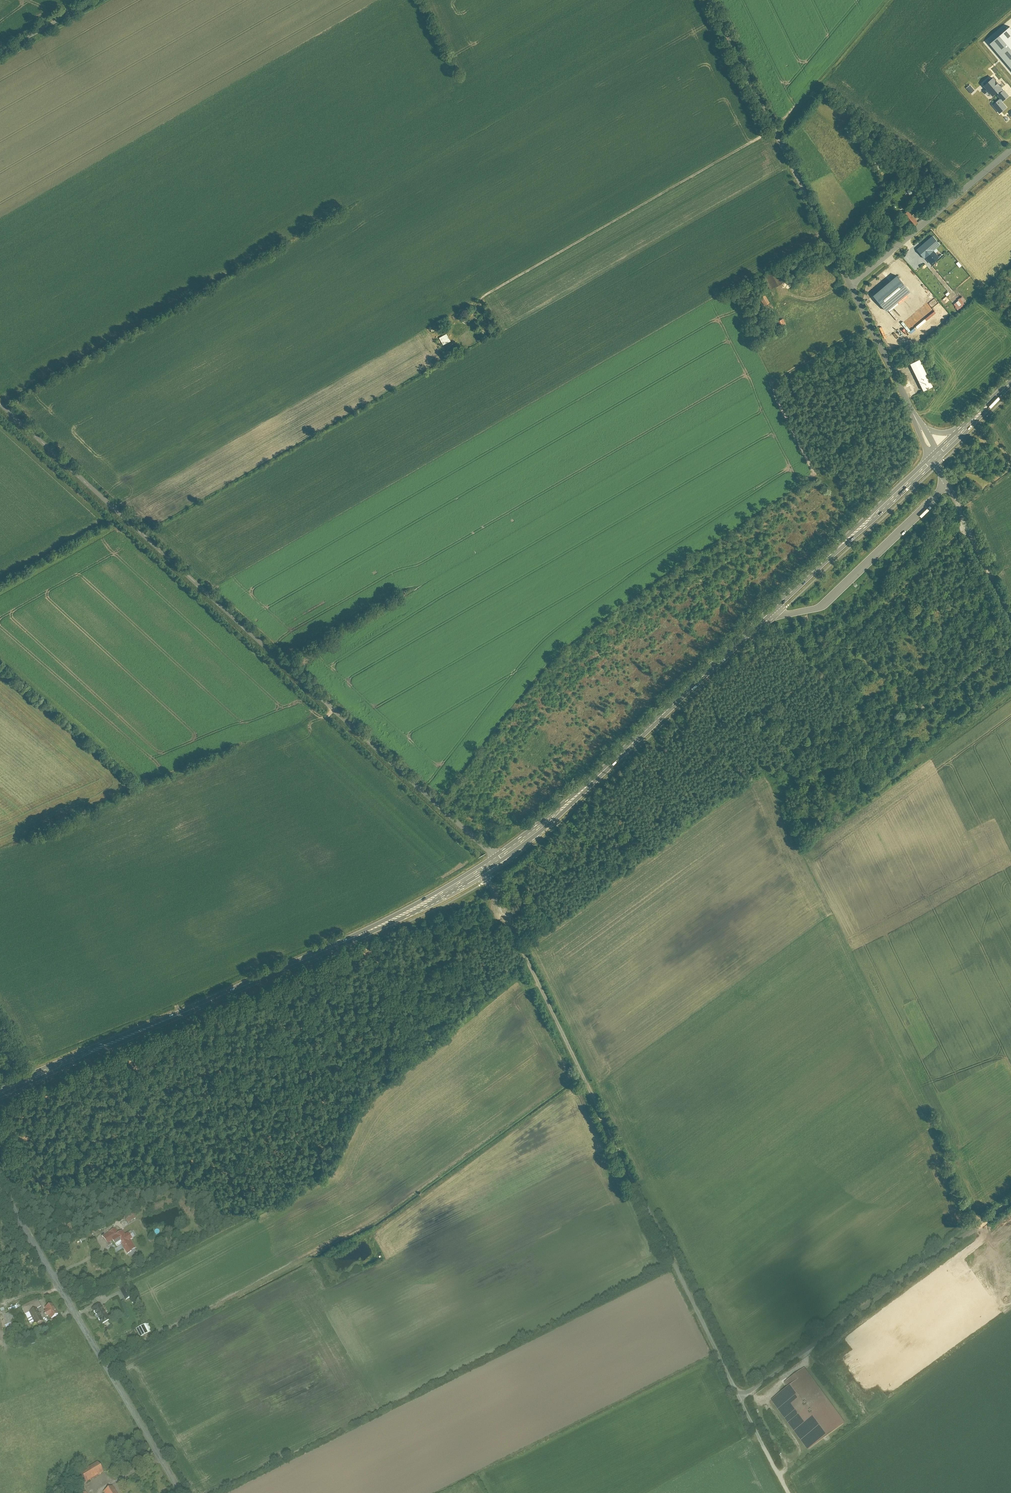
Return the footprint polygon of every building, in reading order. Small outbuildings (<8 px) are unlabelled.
[(997,96),(1006,88),(996,77),(987,86),(997,96)] [(1004,102),(1010,96),(1006,90),(999,95),(1002,99),(994,105),(1001,114),(1009,107),(1004,102)] [(933,236),(916,250),(930,266),(940,258),(935,251),(942,245),(933,236)] [(770,289),(783,283),(775,268),(762,275),(770,289)] [(894,275),(871,295),(885,312),(908,292),(894,275)] [(770,303),(765,295),(759,298),(764,306),(770,303)] [(966,304),(965,302),(967,300),(964,296),(954,303),(959,309),(966,304)] [(786,324),(783,318),(778,320),(781,326),(786,324)] [(440,337),(444,344),(452,341),(449,333),(440,337)] [(920,358),(910,364),(925,391),(935,386),(920,358)] [(134,1214),(126,1217),(129,1223),(137,1219),(134,1214)] [(117,1226),(100,1236),(105,1245),(112,1240),(116,1247),(121,1244),(127,1254),(136,1249),(131,1240),(132,1239),(129,1233),(126,1234),(123,1229),(120,1231),(117,1226)] [(126,1287),(120,1289),(125,1300),(131,1297),(126,1287)] [(53,1304),(45,1308),(47,1312),(44,1313),(47,1319),(49,1318),(50,1320),(59,1315),(53,1304)] [(101,1304),(93,1310),(103,1326),(111,1320),(101,1304)] [(5,1307),(0,1309),(6,1326),(7,1329),(14,1327),(8,1310),(6,1310),(5,1307)] [(38,1309),(29,1313),(36,1327),(45,1323),(38,1309)] [(146,1323),(136,1329),(141,1336),(151,1330),(146,1323)] [(768,1401),(807,1452),(845,1423),(804,1368),(784,1383),(787,1387),(768,1401)] [(98,1462),(80,1472),(86,1483),(105,1472),(98,1462)]
